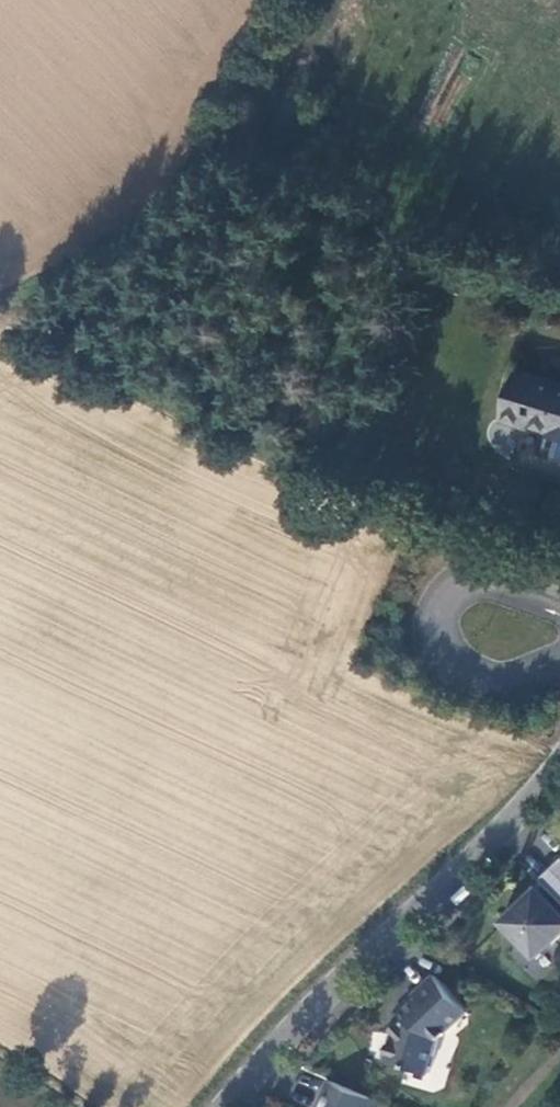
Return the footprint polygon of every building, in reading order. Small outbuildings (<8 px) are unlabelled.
[(516,384),(503,434),(522,440),(524,432),(559,443),(559,397),(516,384)] [(541,879),(546,884),(538,892),(536,890),(502,922),(537,959),(559,937),(559,861),(541,879)] [(470,1009),(433,974),(413,994),(417,998),(396,1017),(401,1022),(396,1027),(387,1061),(430,1073),(443,1040),(470,1009)] [(330,1079),(318,1106),(364,1106),(365,1103),(368,1098),(378,1102),(376,1106),(377,1106),(379,1102),(330,1079)]
